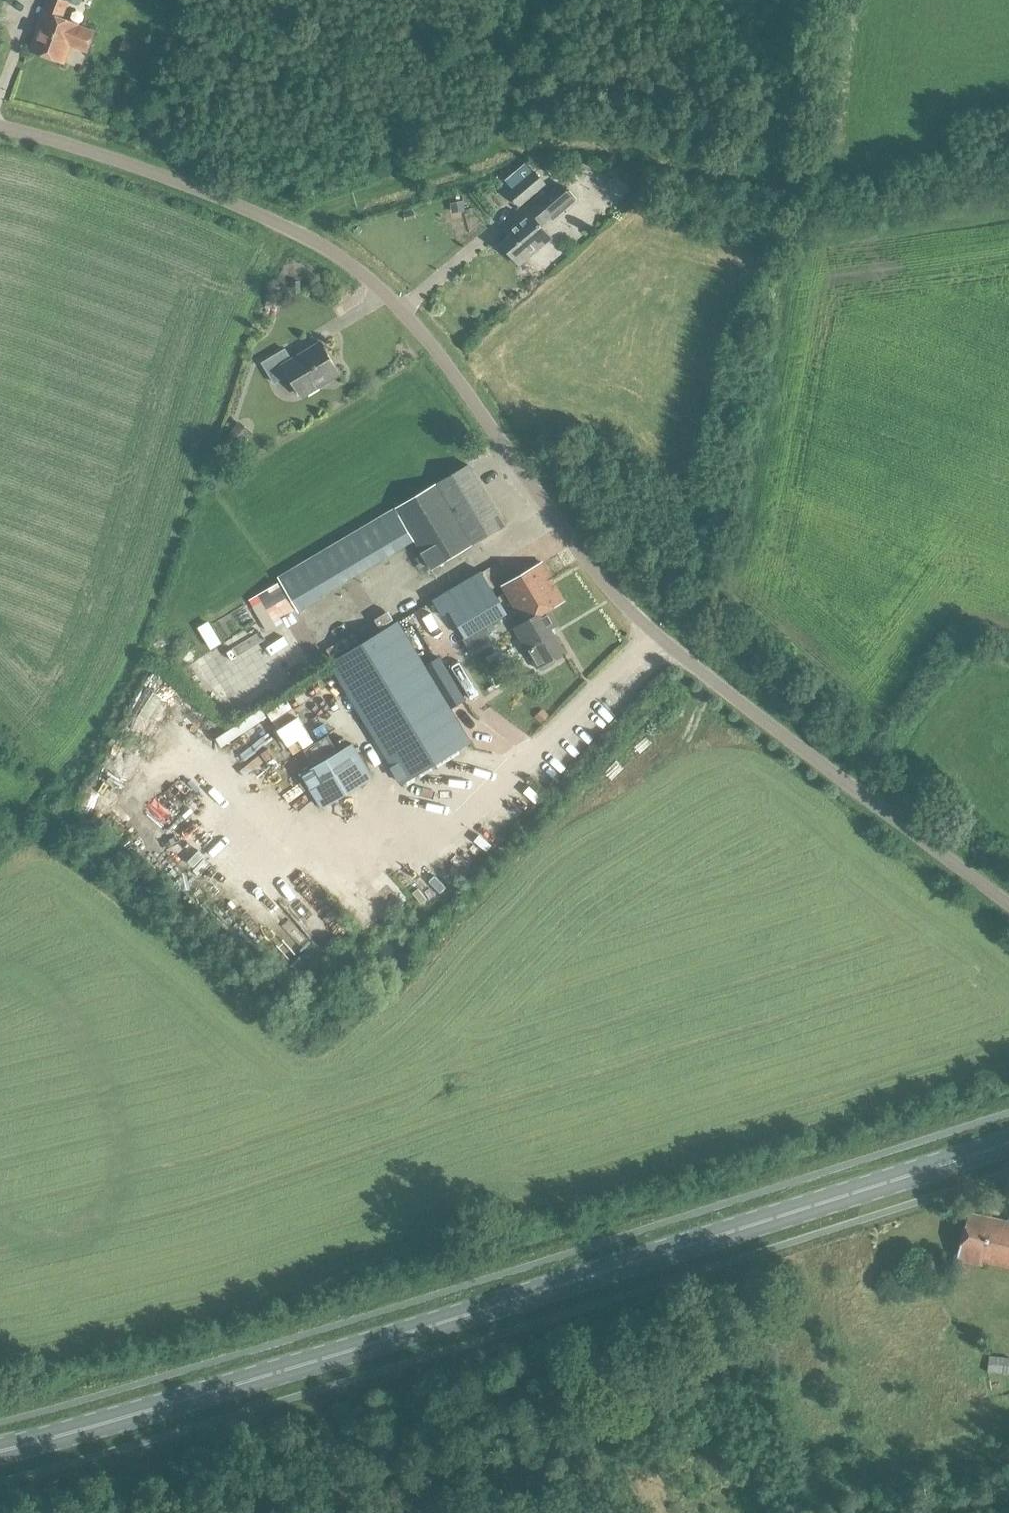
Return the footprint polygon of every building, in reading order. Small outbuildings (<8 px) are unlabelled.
[(40,25),(42,25),(33,51),(64,63),(71,45),(88,51),(95,32),(80,27),(80,25),(59,17),(65,0),(49,0),(40,25)] [(124,38),(118,55),(127,59),(133,41),(124,38)] [(526,164),(506,180),(514,189),(534,173),(533,172),(526,164)] [(547,184),(540,175),(537,171),(509,194),(519,207),(547,184)] [(540,200),(540,202),(497,239),(520,266),(553,238),(542,225),(553,216),(554,218),(577,199),(562,181),(540,200)] [(464,201),(451,203),(452,213),(466,211),(464,201)] [(322,343),(293,361),(286,349),(263,363),(275,382),(289,374),(302,396),(340,373),(322,343)] [(226,439),(240,450),(254,433),(240,422),(226,439)] [(469,465),(438,484),(474,544),(505,526),(469,465)] [(474,544),(438,484),(393,510),(413,543),(429,570),(474,544)] [(393,510),(302,562),(321,596),(413,543),(393,510)] [(543,563),(503,586),(525,623),(516,629),(540,670),(544,670),(555,664),(557,660),(555,657),(564,651),(551,628),(558,624),(549,609),(565,600),(543,563)] [(299,613),(321,599),(301,565),(279,578),(299,613)] [(481,572),(441,596),(467,639),(507,616),(481,572)] [(426,664),(400,621),(329,663),(403,784),(473,742),(453,708),(426,664)] [(440,656),(426,664),(453,708),(467,700),(440,656)] [(279,685),(248,699),(267,741),(284,733),(288,741),(319,728),(303,693),(286,701),(279,685)] [(543,709),(535,717),(542,724),(550,716),(543,709)] [(109,750),(119,765),(139,752),(129,737),(109,750)] [(353,742),(302,774),(322,807),(373,775),(353,742)] [(141,827),(127,840),(132,846),(147,833),(141,827)] [(969,1212),(958,1260),(984,1266),(985,1262),(1008,1268),(1008,1222),(969,1212)] [(1002,1332),(998,1354),(1008,1356),(1008,1333),(1002,1332)]
